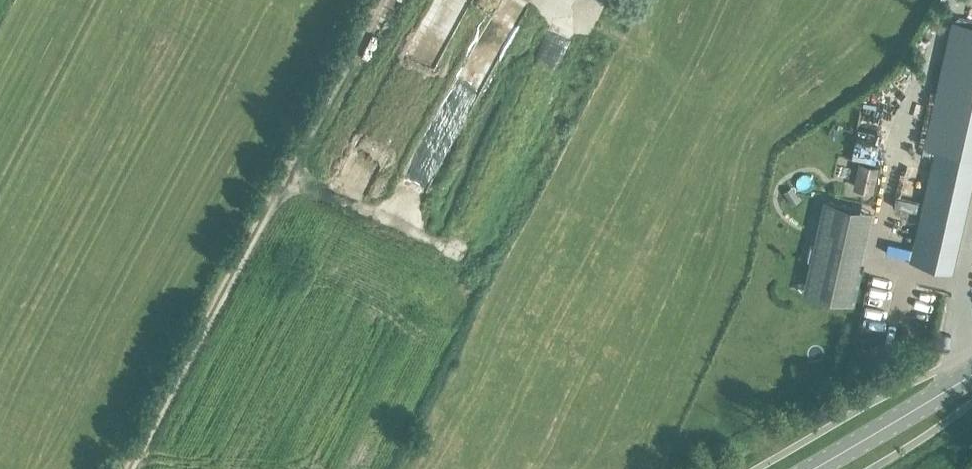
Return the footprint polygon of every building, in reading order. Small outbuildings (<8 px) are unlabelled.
[(971,171),(971,24),(952,19),(924,145),(935,148),(910,259),(950,268),(971,171)] [(859,164),(857,172),(859,176),(873,179),(876,168),(859,164)] [(810,261),(803,293),(854,304),(862,271),(859,271),(861,260),(864,261),(875,211),(824,200),(813,247),(811,246),(810,248),(808,260),(810,261)]
